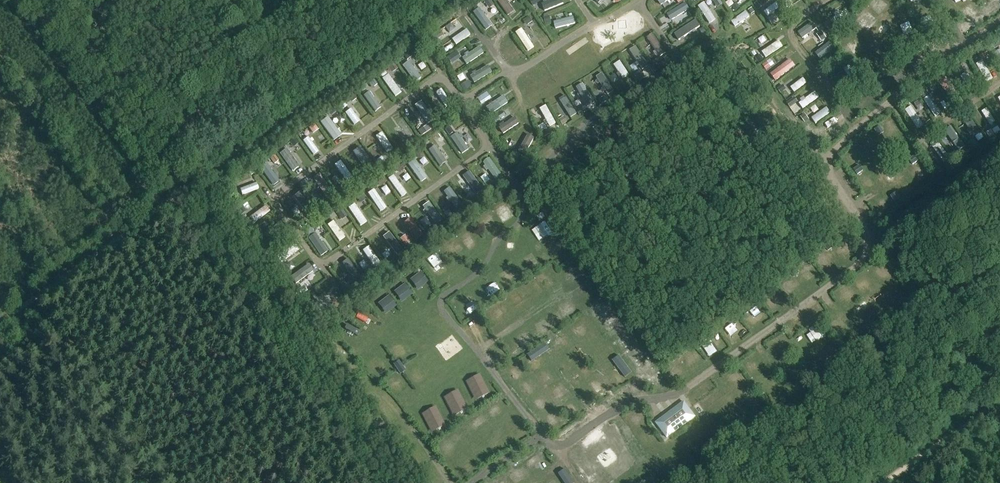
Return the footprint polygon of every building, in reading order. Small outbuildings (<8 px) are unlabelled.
[(511,15),(517,11),(510,0),(500,0),(511,15)] [(567,3),(566,0),(550,0),(544,2),(548,11),(567,3)] [(795,6),(792,0),(783,0),(789,9),(795,6)] [(871,4),(881,13),(889,4),(885,0),(875,0),(871,4)] [(770,17),(783,7),(779,1),(766,11),(770,17)] [(737,3),(732,6),(735,12),(740,8),(737,3)] [(482,6),(476,11),(490,30),(497,25),(482,6)] [(849,8),(835,15),(839,22),(853,15),(849,8)] [(869,30),(879,19),(868,9),(858,20),(869,30)] [(929,14),(935,27),(942,23),(936,11),(929,14)] [(557,27),(579,24),(578,17),(556,19),(557,27)] [(682,40),(703,26),(698,19),(677,33),(682,40)] [(815,21),(800,30),(806,38),(821,29),(815,21)] [(829,21),(825,24),(828,29),(833,26),(829,21)] [(525,27),(517,33),(530,52),(538,47),(525,27)] [(822,27),(817,30),(824,41),(829,38),(822,27)] [(457,43),(475,36),(473,30),(455,38),(457,43)] [(442,34),(435,38),(439,43),(445,38),(442,34)] [(782,40),(765,51),(769,57),(786,46),(782,40)] [(823,59),(838,48),(832,40),(817,52),(823,59)] [(846,46),(850,55),(859,51),(855,42),(846,46)] [(469,64),(488,53),(483,46),(464,57),(469,64)] [(641,47),(634,51),(643,68),(650,65),(641,47)] [(989,48),(981,52),(985,61),(993,57),(989,48)] [(408,52),(403,56),(407,60),(412,56),(408,52)] [(663,56),(654,62),(658,68),(667,61),(663,56)] [(773,71),(778,80),(799,67),(795,59),(773,71)] [(411,60),(404,66),(418,83),(425,77),(411,60)] [(624,60),(616,65),(624,79),(632,74),(624,60)] [(986,60),(978,64),(987,83),(995,79),(986,60)] [(767,62),(762,66),(766,71),(771,67),(767,62)] [(858,88),(866,83),(853,64),(846,69),(858,88)] [(492,65),(473,74),(477,82),(496,73),(492,65)] [(960,65),(955,68),(959,73),(964,70),(960,65)] [(600,75),(611,94),(617,90),(606,72),(600,75)] [(969,88),(976,84),(970,72),(963,75),(969,88)] [(385,78),(398,97),(405,92),(392,73),(385,78)] [(618,84),(623,80),(619,74),(613,77),(618,84)] [(796,93),(810,82),(806,77),(792,87),(796,93)] [(942,77),(937,81),(940,85),(945,82),(942,77)] [(579,87),(591,106),(598,102),(586,82),(579,87)] [(625,91),(631,88),(627,82),(621,85),(625,91)] [(783,85),(778,89),(781,94),(787,89),(783,85)] [(866,85),(861,88),(865,94),(870,91),(866,85)] [(439,92),(447,108),(454,105),(446,88),(439,92)] [(378,112),(385,106),(372,90),(365,95),(378,112)] [(817,92),(801,103),(805,108),(821,97),(817,92)] [(507,94),(488,106),(493,114),(512,102),(507,94)] [(937,117),(943,114),(933,95),(926,98),(937,117)] [(605,96),(599,100),(602,105),(608,101),(605,96)] [(483,97),(477,100),(481,106),(486,102),(483,97)] [(916,107),(921,104),(918,98),(912,102),(916,107)] [(792,99),(787,103),(790,108),(795,104),(792,99)] [(419,106),(428,120),(434,116),(425,102),(419,106)] [(553,126),(559,123),(549,104),(543,108),(553,126)] [(581,105),(576,108),(579,114),(585,110),(581,105)] [(356,125),(363,120),(354,107),(347,112),(356,125)] [(831,107),(813,116),(816,123),(834,115),(831,107)] [(991,107),(985,110),(991,125),(997,122),(991,107)] [(919,128),(925,124),(917,111),(910,115),(919,128)] [(340,124),(344,121),(340,114),(335,118),(340,124)] [(501,125),(506,133),(523,123),(517,114),(501,125)] [(331,116),(323,122),(336,141),(345,135),(331,116)] [(832,131),(842,125),(837,116),(827,122),(832,131)] [(409,137),(415,132),(404,117),(398,121),(409,137)] [(564,117),(558,120),(562,126),(567,123),(564,117)] [(977,137),(982,134),(973,117),(968,120),(977,137)] [(888,123),(893,132),(902,126),(896,118),(888,123)] [(954,125),(947,130),(960,151),(967,147),(954,125)] [(880,126),(875,130),(879,136),(884,133),(880,126)] [(422,127),(417,131),(421,136),(426,133),(422,127)] [(450,127),(445,130),(449,136),(454,132),(450,127)] [(546,130),(541,132),(545,138),(549,135),(546,130)] [(464,154),(472,149),(461,131),(453,136),(464,154)] [(528,155),(538,138),(530,133),(520,150),(528,155)] [(310,136),(304,141),(316,155),(322,150),(310,136)] [(413,136),(407,140),(410,144),(416,140),(413,136)] [(296,139),(291,143),(294,147),(299,144),(296,139)] [(945,164),(953,159),(940,139),(933,143),(945,164)] [(429,147),(442,166),(449,161),(437,142),(429,147)] [(401,151),(406,148),(402,143),(398,146),(401,151)] [(368,169),(376,164),(363,145),(355,151),(368,169)] [(296,172),(303,166),(288,148),(281,153),(296,172)] [(968,148),(962,151),(965,156),(971,153),(968,148)] [(516,150),(511,153),(515,159),(520,156),(516,150)] [(850,163),(859,159),(856,151),(847,154),(850,163)] [(915,156),(909,160),(913,165),(919,161),(915,156)] [(422,160),(426,166),(431,162),(427,157),(422,160)] [(500,182),(507,177),(492,157),(486,162),(500,182)] [(418,158),(411,162),(422,182),(429,178),(418,158)] [(337,163),(348,181),(355,177),(344,159),(337,163)] [(264,168),(276,185),(283,180),(271,163),(264,168)] [(400,164),(395,168),(399,173),(404,169),(403,169),(400,165),(400,164)] [(860,166),(854,170),(858,175),(864,171),(860,166)] [(473,170),(465,175),(479,195),(487,190),(473,170)] [(361,171),(355,174),(360,181),(365,178),(361,171)] [(327,196),(334,193),(322,173),(316,177),(327,196)] [(396,174),(390,178),(404,198),(410,193),(396,174)] [(335,185),(340,182),(336,176),(331,179),(335,185)] [(382,178),(377,181),(380,187),(385,183),(382,179),(382,178)] [(245,195),(262,187),(259,181),(242,189),(245,195)] [(904,187),(910,195),(918,189),(912,181),(904,187)] [(349,192),(354,189),(350,183),(345,187),(349,192)] [(493,184),(488,187),(491,192),(496,188),(493,184)] [(446,192),(460,210),(467,205),(453,186),(446,192)] [(384,212),(391,206),(376,188),(369,193),(384,212)] [(310,215),(318,210),(304,190),(296,196),(310,215)] [(896,193),(891,196),(895,202),(900,199),(896,193)] [(361,194),(356,198),(360,204),(365,200),(361,194)] [(325,201),(319,205),(322,210),(328,206),(325,201)] [(433,201),(425,207),(438,226),(446,220),(433,201)] [(357,202),(350,207),(363,226),(370,221),(357,202)] [(498,207),(506,220),(514,215),(506,202),(498,207)] [(269,204),(252,218),(256,223),(273,210),(269,204)] [(331,213),(335,218),(341,213),(345,218),(349,215),(342,205),(331,213)] [(413,216),(406,222),(419,240),(427,234),(413,216)] [(341,242),(348,237),(336,220),(329,224),(341,242)] [(282,221),(269,230),(273,236),(286,227),(282,221)] [(318,221),(312,225),(315,230),(321,226),(318,221)] [(551,224),(538,229),(542,237),(555,231),(551,224)] [(319,231),(312,236),(324,256),(331,251),(319,231)] [(386,236),(401,256),(407,251),(392,231),(386,236)] [(549,244),(555,253),(567,245),(562,236),(549,244)] [(284,261),(301,249),(297,243),(280,255),(284,261)] [(375,268),(383,263),(372,245),(364,250),(375,268)] [(526,256),(533,271),(542,266),(535,252),(526,256)] [(351,258),(345,261),(356,280),(362,276),(351,258)] [(393,258),(386,263),(389,267),(396,262),(393,258)] [(294,284),(317,272),(313,264),(290,275),(294,284)] [(571,273),(578,280),(587,273),(580,265),(571,273)] [(511,284),(519,279),(512,266),(503,271),(511,284)] [(414,281),(420,289),(432,280),(425,272),(414,281)] [(361,278),(355,282),(359,287),(365,283),(361,278)] [(585,286),(590,294),(599,289),(594,281),(585,286)] [(404,301),(415,293),(408,283),(397,291),(404,301)] [(496,284),(487,290),(492,298),(501,293),(496,284)] [(331,294),(318,305),(322,310),(335,299),(331,294)] [(476,294),(467,300),(476,313),(485,307),(476,294)] [(381,302),(388,313),(400,305),(393,295),(381,302)] [(500,304),(493,308),(499,318),(505,315),(500,304)] [(314,307),(309,310),(313,316),(318,313),(314,307)] [(569,318),(578,311),(575,307),(566,314),(569,318)] [(612,319),(618,328),(626,322),(620,314),(612,319)] [(556,331),(549,321),(548,321),(545,318),(537,323),(547,337),(556,331)] [(582,318),(575,325),(582,333),(589,327),(582,318)] [(538,356),(531,362),(538,369),(544,363),(538,356)] [(398,361),(393,365),(400,374),(405,371),(398,361)] [(469,380),(478,400),(493,393),(484,373),(469,380)] [(457,416),(472,408),(462,389),(447,396),(457,416)] [(667,439),(696,417),(684,401),(655,423),(667,439)] [(435,432),(450,425),(440,405),(425,413),(435,432)] [(517,476),(526,472),(522,463),(514,467),(517,476)]
